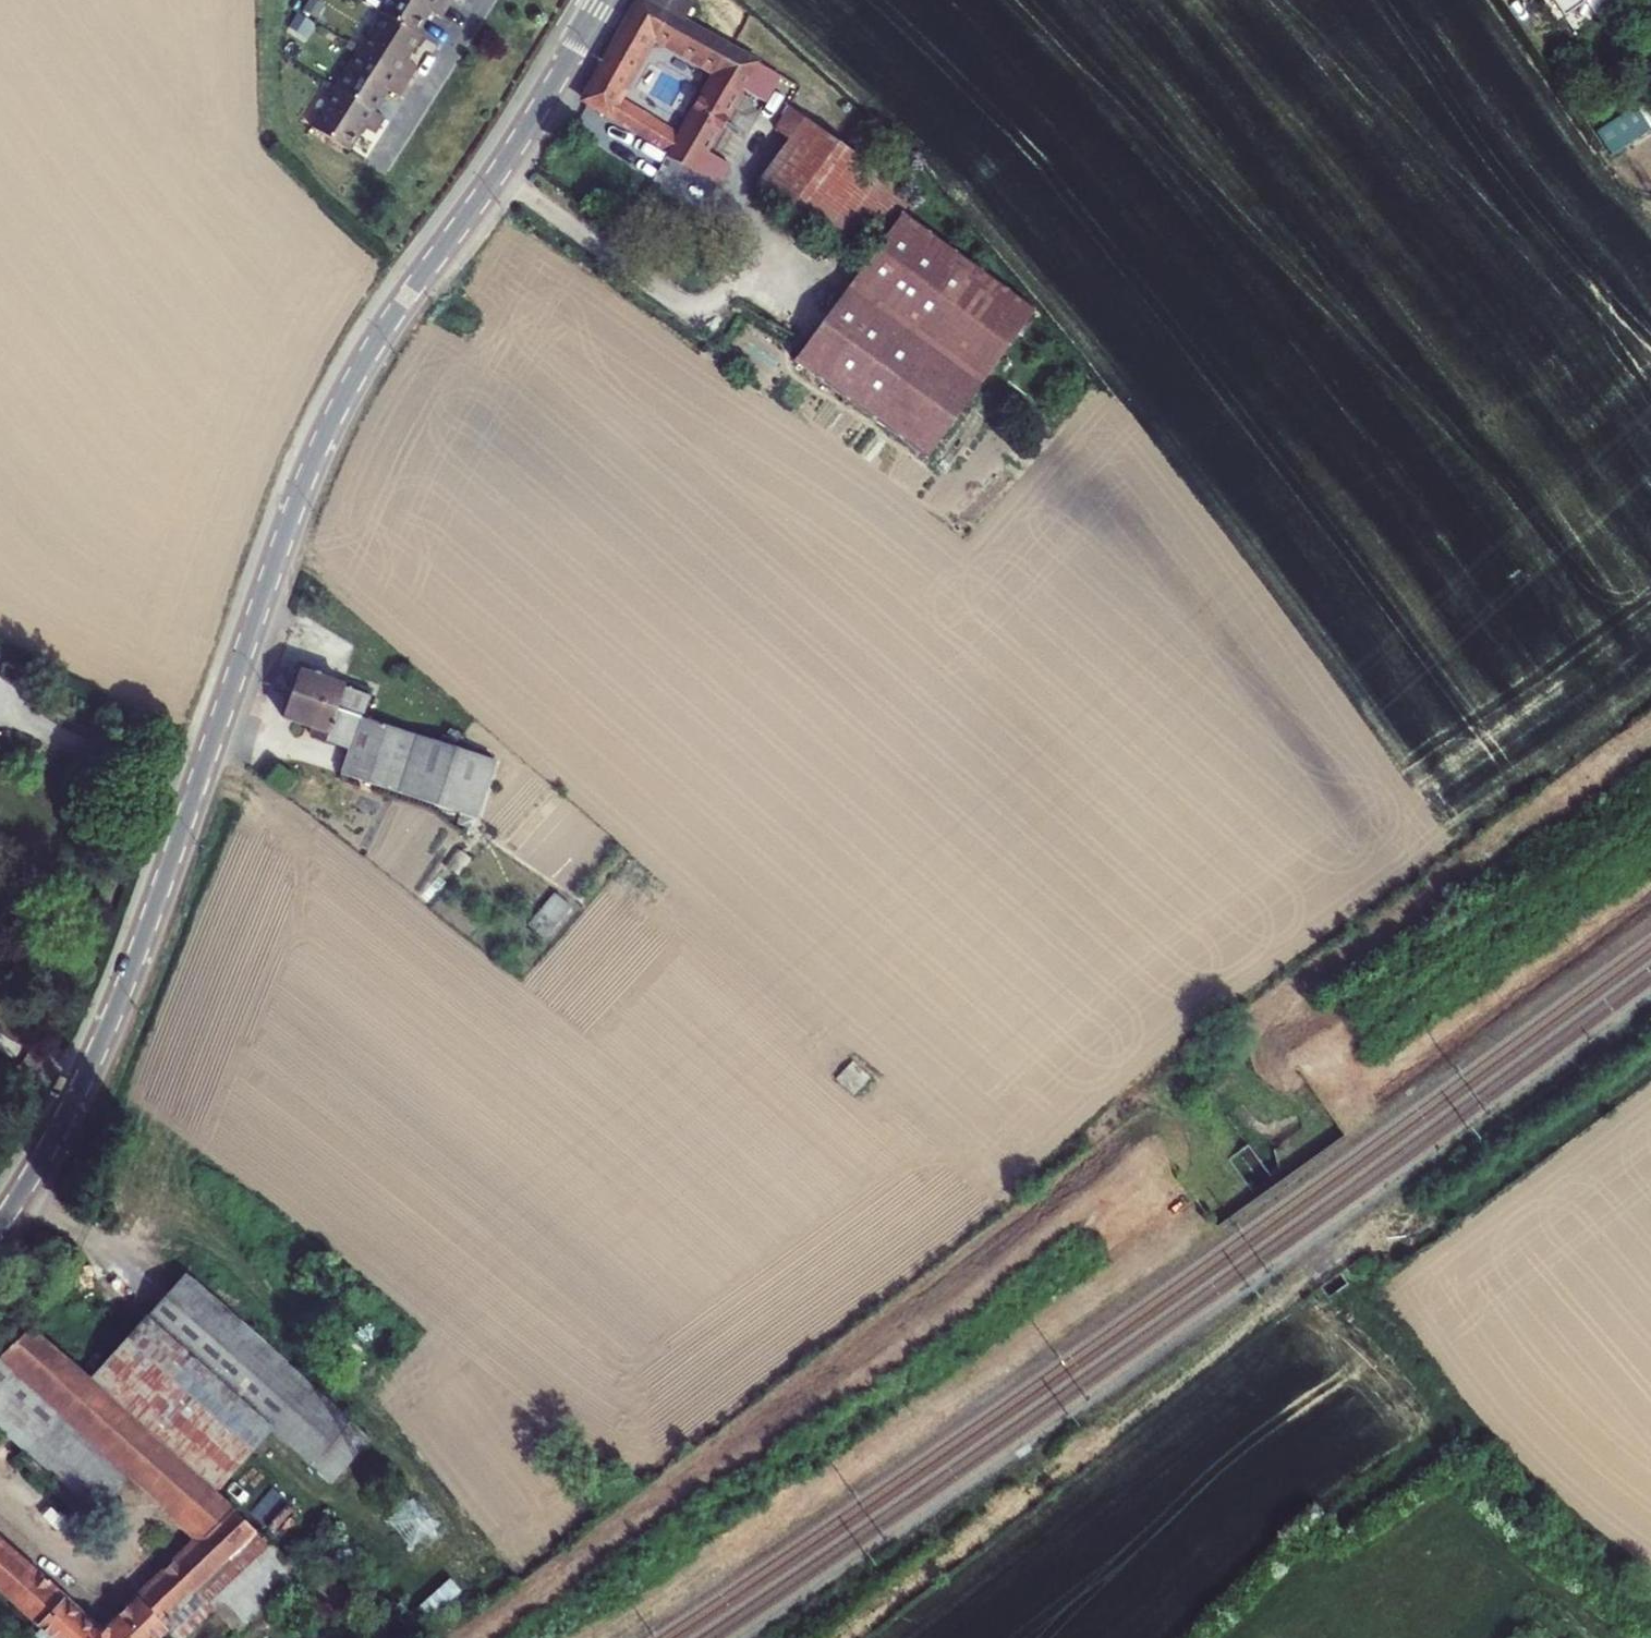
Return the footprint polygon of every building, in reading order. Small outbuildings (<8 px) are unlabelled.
[(368,1),(400,22),(414,0),(366,0),(368,1)] [(717,75),(680,138),(669,157),(718,185),(729,165),(706,152),(742,89),(766,102),(780,77),(683,21),(693,6),(683,0),(643,0),(583,101),(618,124),(630,105),(619,98),(653,39),(717,75)] [(1580,16),(1583,1),(1584,0),(1553,0),(1562,12),(1580,16)] [(400,22),(368,1),(344,38),(392,68),(402,54),(390,47),(404,25),(400,22)] [(344,38),(319,77),(355,101),(371,76),(382,83),(392,68),(344,38)] [(355,101),(319,77),(295,113),(331,136),(346,114),(357,122),(366,107),(355,101)] [(680,138),(630,105),(618,124),(669,157),(680,138)] [(805,120),(788,107),(773,128),(790,140),(805,120)] [(1632,111),(1602,130),(1616,153),(1647,133),(1632,111)] [(790,140),(754,189),(840,251),(859,226),(890,183),(805,120),(790,140)] [(911,201),(890,183),(859,226),(881,242),(903,214),(911,201)] [(881,242),(793,362),(926,459),(1034,312),(903,214),(881,242)] [(381,703),(299,674),(291,697),(374,725),(381,703)] [(374,725),(291,697),(282,723),(312,734),(310,740),(353,756),(344,780),(485,829),(505,770),(374,725)] [(560,891),(531,924),(549,939),(578,906),(560,891)] [(0,1357),(125,1473),(198,1541),(107,1637),(96,1637),(0,1549),(0,1590),(52,1637),(155,1637),(164,1631),(170,1637),(183,1637),(214,1610),(235,1634),(300,1572),(214,1496),(269,1431),(332,1484),(369,1440),(185,1277),(89,1384),(28,1331),(0,1357)] [(0,1357),(0,1426),(88,1507),(125,1473),(0,1357)]
